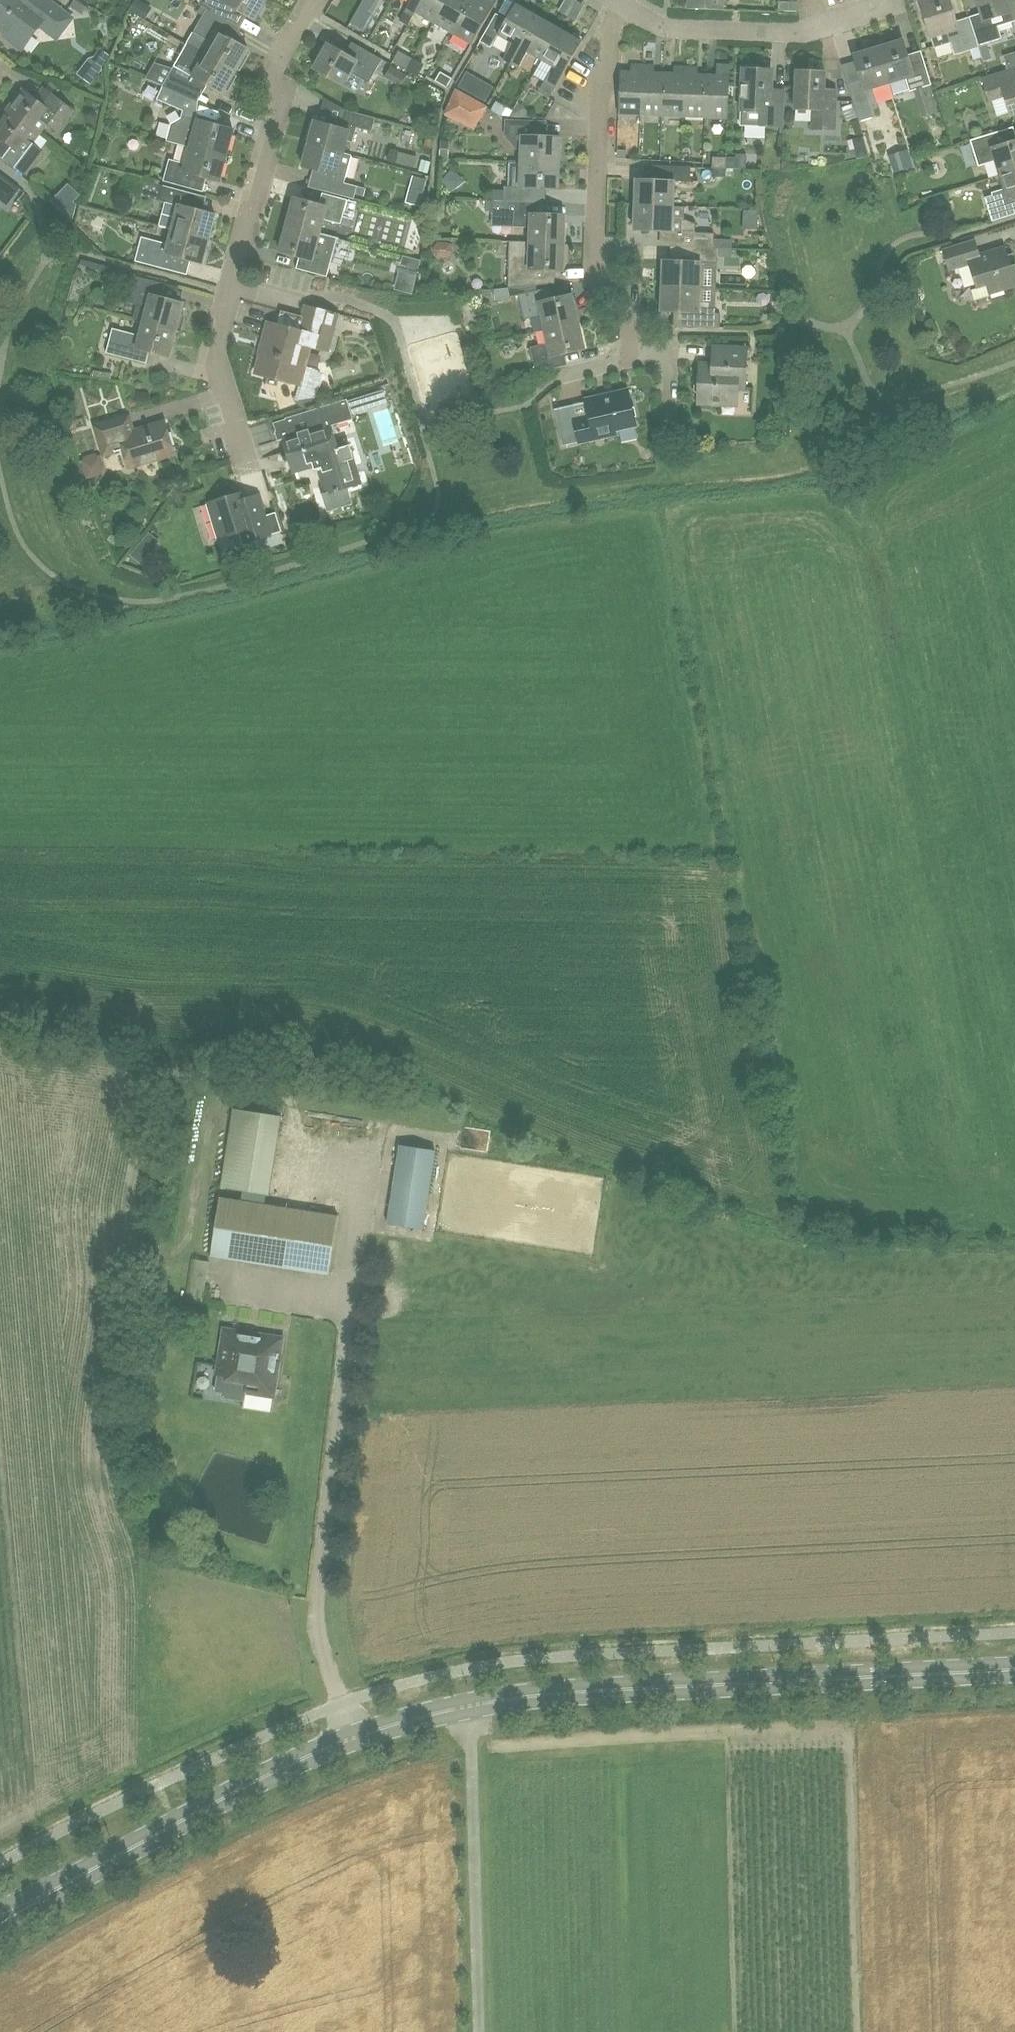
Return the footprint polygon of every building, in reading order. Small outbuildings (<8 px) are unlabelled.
[(49,0),(0,0),(0,29),(17,42),(33,21),(51,34),(66,14),(49,0)] [(234,24),(241,28),(248,15),(256,20),(267,0),(206,0),(202,6),(230,22),(234,24)] [(416,12),(422,0),(412,0),(405,11),(413,16),(416,12)] [(447,0),(422,0),(416,12),(434,22),(447,0)] [(471,0),(447,0),(434,22),(453,33),(471,0)] [(479,0),(471,0),(453,33),(472,44),(498,0),(482,0),(481,1),(479,0)] [(724,0),(689,0),(689,10),(724,11),(724,0)] [(969,18),(956,22),(949,0),(931,0),(920,4),(934,48),(951,43),(955,56),(979,48),(978,46),(969,18)] [(1010,14),(1006,0),(977,0),(981,14),(969,18),(978,46),(1002,39),(998,27),(1013,23),(1010,14)] [(1010,14),(1011,13),(1014,23),(1014,22),(1014,0),(1006,0),(1010,14)] [(511,64),(538,17),(516,4),(507,19),(497,13),(480,41),(491,47),(498,35),(512,44),(504,59),(511,64)] [(230,22),(202,6),(208,9),(194,33),(188,44),(236,72),(238,69),(241,71),(249,57),(246,55),(249,49),(226,36),(234,24),(230,22)] [(543,61),(560,30),(538,17),(511,64),(520,68),(529,53),(543,61)] [(582,42),(560,30),(543,61),(556,69),(548,84),(544,90),(552,95),(582,42)] [(903,41),(878,48),(889,84),(906,79),(910,92),(932,85),(924,61),(910,65),(903,41)] [(329,45),(315,69),(344,86),(351,73),(370,83),(384,60),(353,42),(346,54),(329,45)] [(234,75),(236,72),(188,44),(173,69),(163,86),(164,86),(191,98),(201,82),(223,94),(225,90),(229,92),(237,77),(234,75)] [(873,89),(889,84),(878,48),(853,56),(861,80),(847,84),(859,121),(877,116),(875,110),(879,108),(873,89)] [(641,116),(643,65),(631,65),(630,72),(621,72),(620,115),(641,116)] [(663,116),(664,74),(654,73),(655,66),(643,65),(641,116),(663,116)] [(728,119),(729,80),(730,65),(717,65),(716,76),(707,75),(706,118),(728,119)] [(684,117),(686,67),(674,67),(674,74),(664,74),(663,116),(684,117)] [(706,118),(707,75),(698,75),(698,68),(686,67),(684,117),(706,118)] [(771,102),(772,80),(772,71),(744,69),(741,125),(782,127),(783,102),(771,102)] [(983,79),(990,101),(1006,96),(1012,115),(1014,114),(1014,69),(983,79)] [(441,71),(436,80),(436,81),(448,87),(453,78),(441,71)] [(837,90),(825,89),(826,73),(797,71),(795,109),(813,110),(812,130),(836,131),(837,90)] [(191,98),(164,86),(163,86),(157,99),(165,102),(187,112),(193,99),(191,98)] [(74,110),(52,94),(43,87),(35,98),(25,90),(9,111),(39,134),(46,125),(57,133),(74,110)] [(486,106),(471,98),(458,91),(446,114),(475,131),(488,108),(486,106)] [(39,134),(9,111),(0,123),(0,136),(4,139),(0,144),(0,154),(26,174),(42,152),(31,143),(39,134)] [(357,127),(371,131),(375,118),(348,111),(344,123),(332,119),(331,124),(316,121),(310,144),(345,153),(348,141),(353,142),(357,127)] [(234,130),(184,117),(183,121),(174,126),(170,141),(168,141),(227,157),(234,130)] [(507,121),(507,135),(518,149),(522,149),(522,161),(560,163),(561,137),(536,136),(536,122),(507,121)] [(1001,175),(1014,171),(1014,141),(1005,144),(1001,131),(970,141),(978,167),(997,161),(1001,175)] [(192,175),(220,182),(227,157),(168,141),(168,142),(190,148),(185,163),(169,159),(163,181),(188,188),(192,175)] [(352,156),(345,154),(345,153),(310,144),(304,166),(318,170),(316,176),(329,180),(326,192),(355,199),(358,187),(345,183),(352,156)] [(384,150),(383,161),(410,164),(411,153),(384,150)] [(713,157),(713,167),(727,168),(728,157),(713,157)] [(559,189),(560,163),(522,161),(521,162),(509,162),(509,186),(505,186),(504,201),(533,202),(534,188),(559,189)] [(660,180),(636,179),(635,205),(674,207),(674,181),(691,182),(691,167),(661,166),(660,180)] [(1001,175),(1005,189),(992,193),(993,195),(986,198),(993,222),(1014,215),(1014,171),(1001,175)] [(7,204),(17,192),(0,179),(0,199),(7,204)] [(193,194),(164,186),(160,200),(168,202),(161,226),(210,239),(216,215),(189,207),(193,194)] [(296,198),(288,225),(336,238),(321,233),(325,219),(342,224),(349,200),(324,193),(320,205),(296,198)] [(565,242),(565,215),(534,214),(534,202),(533,202),(504,201),(493,200),(492,214),(514,214),(513,226),(532,227),(531,241),(565,242)] [(715,234),(697,233),(697,224),(685,220),(685,207),(674,207),(635,205),(634,231),(668,232),(668,246),(689,247),(715,248),(715,234)] [(338,239),(336,238),(288,225),(281,252),(301,257),(298,268),(328,277),(334,252),(338,239)] [(203,264),(210,239),(161,226),(161,227),(172,230),(168,245),(152,240),(149,249),(140,247),(136,261),(172,271),(176,257),(203,264)] [(1014,287),(1014,265),(1011,266),(1005,247),(980,255),(976,240),(943,250),(950,271),(971,265),(978,289),(988,286),(991,295),(1014,287)] [(564,271),(565,242),(531,241),(513,241),(512,258),(509,258),(508,288),(537,285),(538,270),(564,271)] [(663,286),(717,288),(718,256),(733,257),(733,249),(715,248),(689,247),(689,261),(664,260),(663,286)] [(148,309),(144,322),(176,331),(184,303),(164,298),(168,285),(137,276),(130,304),(148,309)] [(716,313),(717,288),(663,286),(662,311),(690,312),(690,327),(719,328),(719,314),(716,313)] [(543,316),(546,329),(578,321),(572,295),(553,299),(550,287),(519,294),(525,320),(543,316)] [(257,373),(292,383),(300,386),(296,401),(320,398),(323,383),(323,379),(322,375),(321,373),(318,371),(315,369),(308,367),(313,347),(328,351),(338,315),(307,306),(300,331),(269,322),(264,340),(266,341),(257,373)] [(585,350),(578,321),(546,329),(549,343),(531,347),(537,372),(568,365),(565,354),(585,350)] [(169,357),(176,331),(144,322),(140,336),(113,329),(106,353),(147,364),(150,352),(169,357)] [(745,388),(747,348),(714,347),(713,370),(700,370),(699,403),(738,405),(738,387),(745,388)] [(616,430),(636,425),(628,390),(585,400),(589,415),(574,419),(579,442),(617,434),(616,430)] [(383,391),(349,401),(348,399),(286,418),(276,431),(278,440),(283,439),(293,472),(313,466),(315,470),(319,469),(326,493),(322,494),(328,512),(353,504),(348,487),(361,483),(348,441),(336,445),(330,426),(354,419),(353,414),(387,404),(383,391)] [(129,468),(175,454),(165,422),(134,431),(129,416),(95,427),(104,455),(123,449),(129,468)] [(91,451),(76,460),(85,476),(100,468),(91,451)] [(276,512),(264,516),(258,495),(243,500),(241,493),(213,502),(224,537),(241,532),(245,543),(246,549),(252,553),(261,550),(262,545),(260,538),(270,535),(281,531),(276,512)] [(195,544),(210,541),(204,502),(189,504),(195,544)] [(269,1195),(282,1116),(235,1108),(222,1187),(269,1195)] [(399,1144),(386,1223),(421,1229),(434,1150),(399,1144)] [(211,1257),(330,1275),(339,1216),(221,1197),(211,1257)] [(245,1391),(247,1383),(255,1334),(226,1329),(216,1390),(225,1392),(224,1396),(245,1400),(246,1391),(245,1391)] [(274,1396),(283,1338),(255,1334),(247,1383),(245,1391),(246,1391),(274,1396)]
